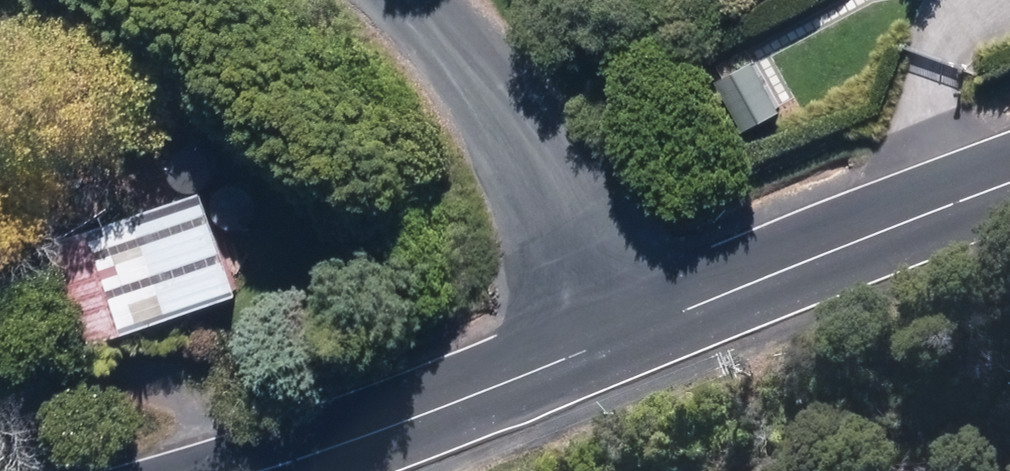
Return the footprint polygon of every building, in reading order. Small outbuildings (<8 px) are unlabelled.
[(58,234),(92,333),(242,282),(209,183),(58,234)]
